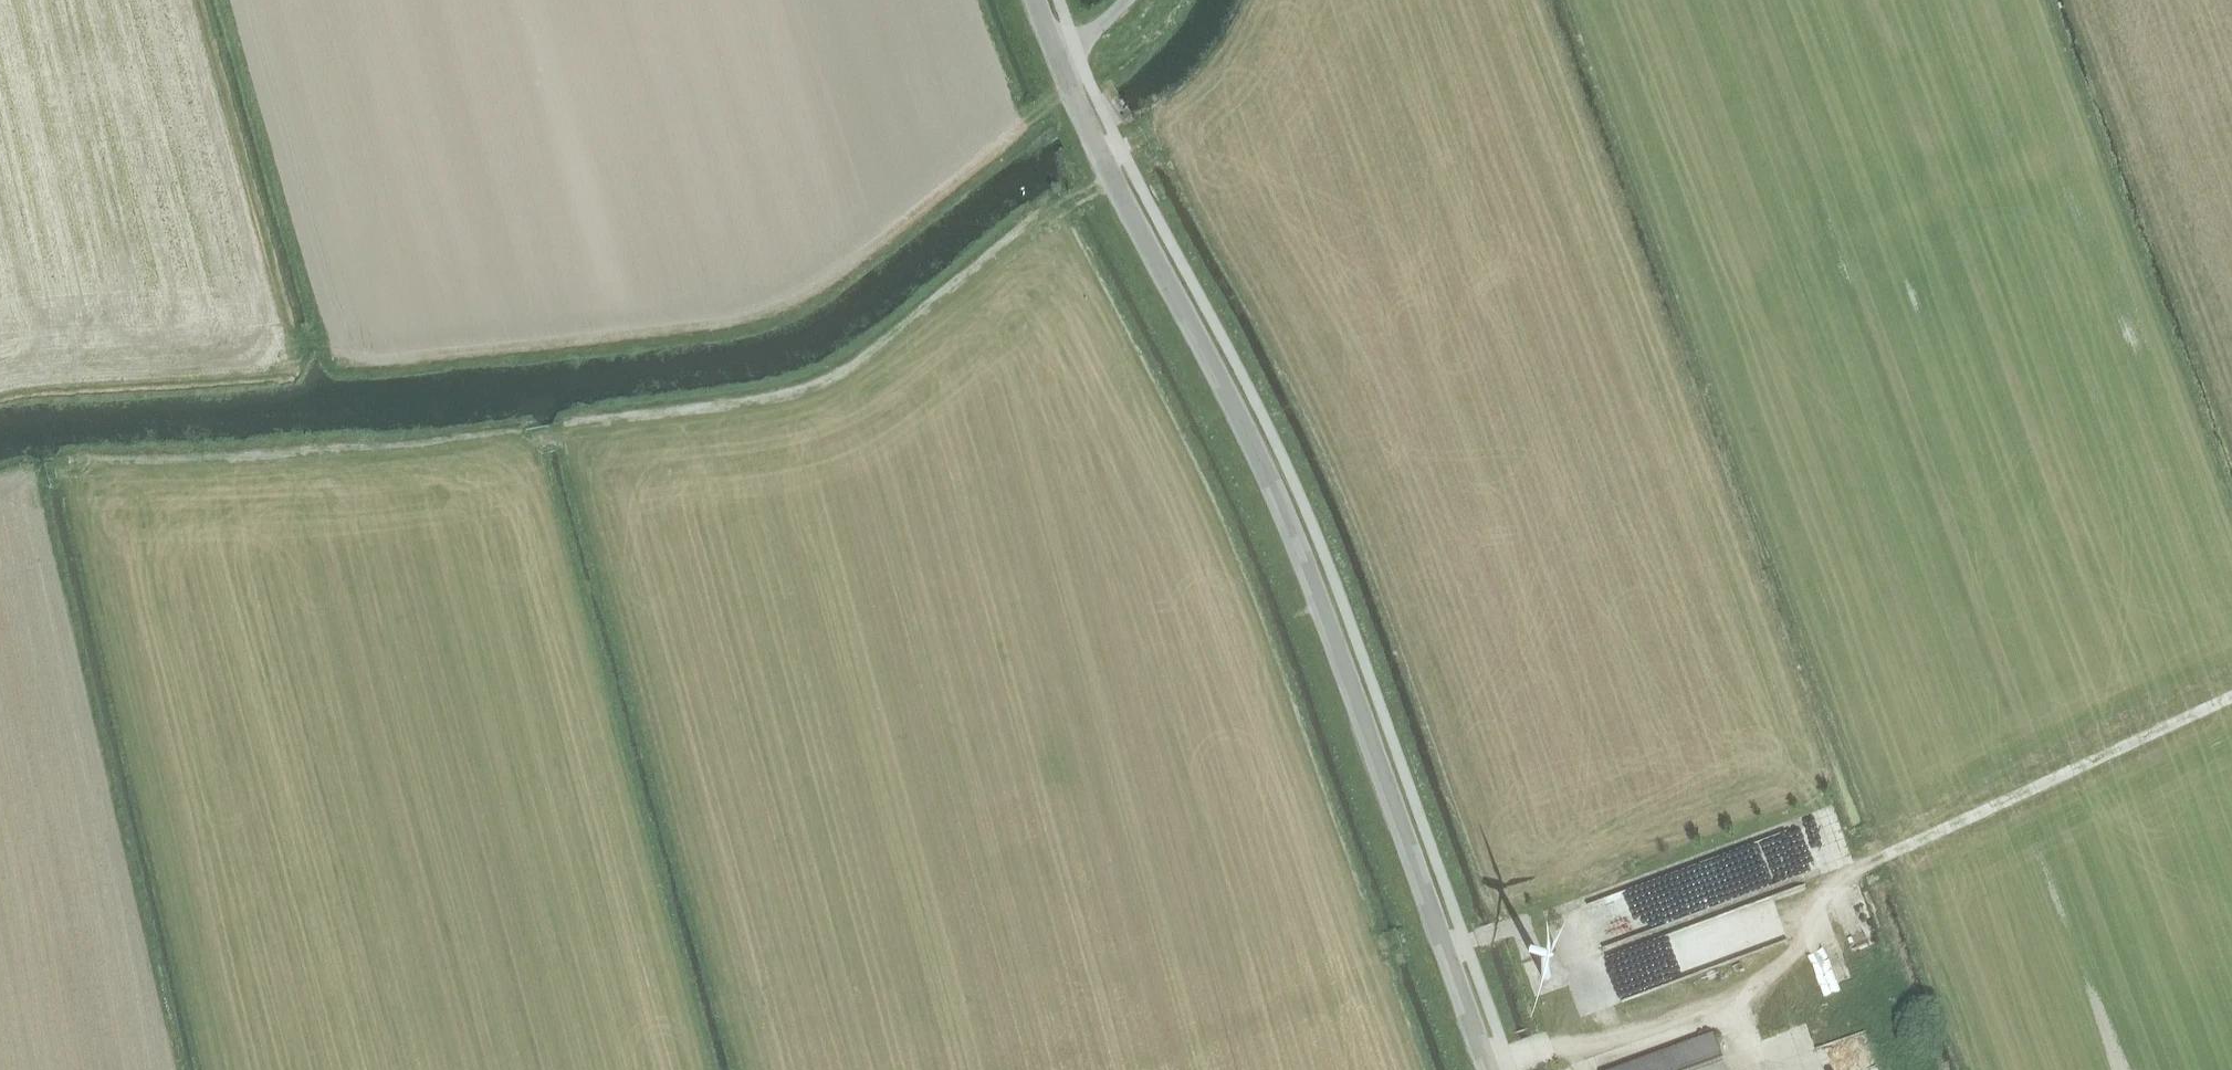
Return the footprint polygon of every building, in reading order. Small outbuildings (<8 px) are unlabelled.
[(1753,946),(1789,932),(1775,895),(1748,905),(1755,923),(1746,927),(1753,946)] [(1716,923),(1715,953),(1736,954),(1737,924),(1716,923)] [(1713,1032),(1609,1069),(1727,1069),(1713,1032)]
